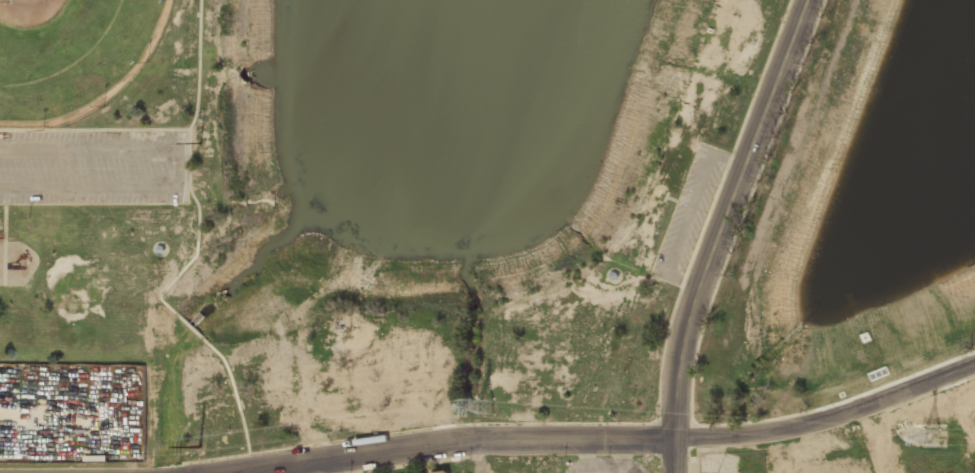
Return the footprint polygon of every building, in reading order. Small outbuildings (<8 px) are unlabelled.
[(659,188),(665,191),(663,196),(660,202),(655,199),(659,188)]
